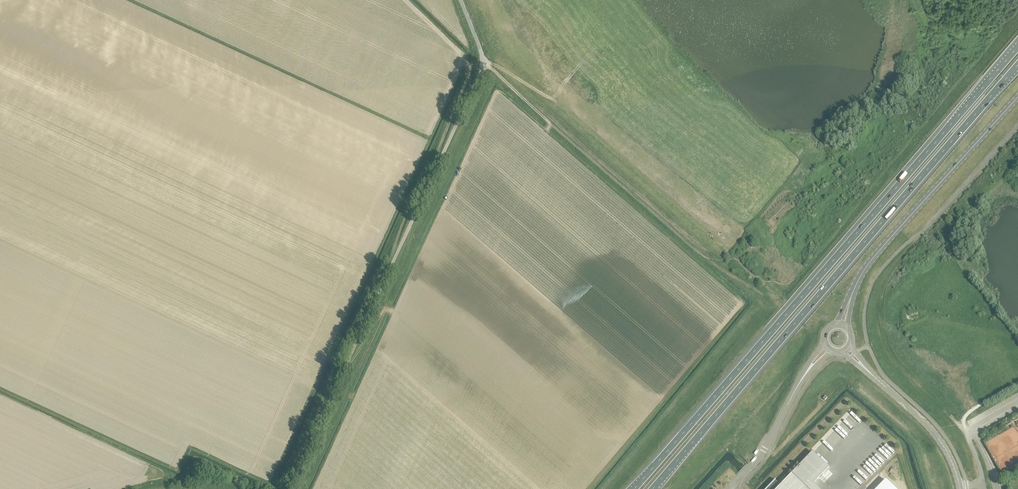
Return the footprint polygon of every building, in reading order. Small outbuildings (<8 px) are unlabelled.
[(813,484),(829,468),(813,453),(814,452),(814,451),(781,486),(775,481),(776,480),(775,480),(772,484),(770,482),(764,488),(818,488),(813,484)] [(886,480),(877,488),(895,488),(886,480)]
